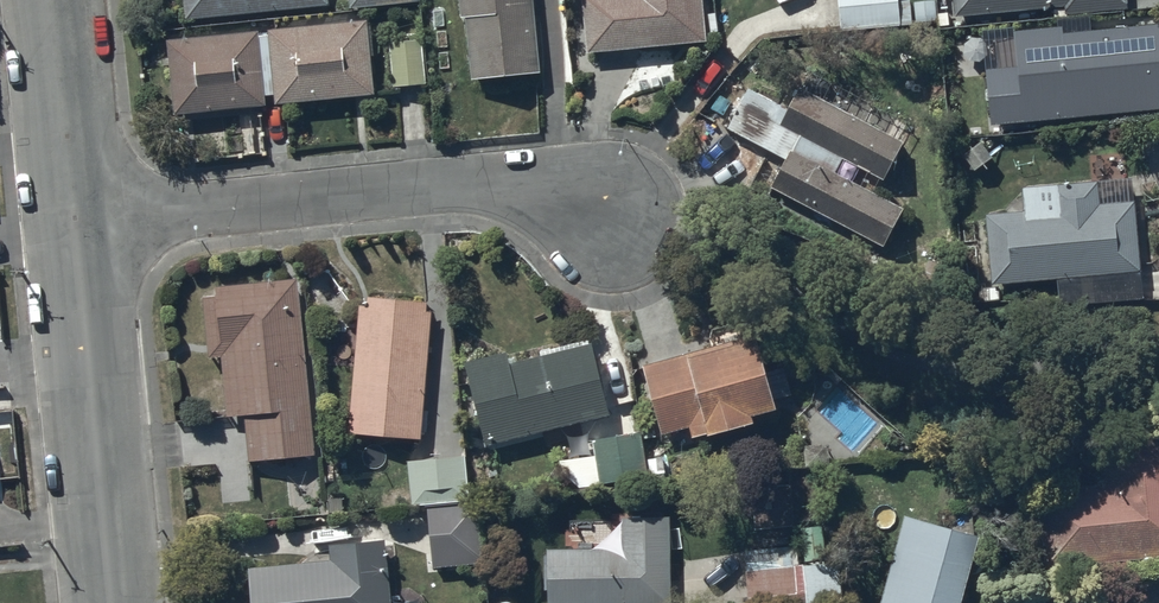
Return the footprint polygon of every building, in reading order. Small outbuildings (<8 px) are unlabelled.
[(186,20),(328,6),(328,0),(184,0),(186,20)] [(533,0),(459,0),(460,13),(466,12),(472,73),(540,67),(533,0)] [(586,53),(705,42),(701,0),(574,0),(575,11),(582,10),(586,53)] [(840,25),(899,19),(898,8),(902,8),(901,0),(838,0),(840,25)] [(956,11),(1064,1),(1064,4),(1053,5),(1054,14),(1065,13),(1065,10),(1128,4),(1127,0),(955,0),(956,11)] [(259,31),(165,40),(173,117),(265,108),(264,98),(272,97),(273,104),(374,94),(370,58),(373,57),(371,27),(367,28),(366,20),(268,30),(268,37),(259,38),(259,31)] [(992,127),(1158,112),(1158,27),(1062,36),(1062,31),(1015,35),(1018,70),(987,73),(992,127)] [(418,35),(389,38),(393,82),(421,79),(418,35)] [(786,153),(770,182),(885,242),(905,203),(878,189),(915,118),(820,69),(811,86),(797,78),(785,101),(749,82),(727,122),(786,153)] [(1026,215),(986,218),(992,289),(1141,276),(1135,205),(1100,208),(1098,185),(1024,192),(1026,215)] [(298,273),(215,281),(216,291),(202,292),(207,353),(220,352),(226,414),(244,412),(248,455),(314,449),(298,273)] [(431,294),(366,290),(366,300),(356,300),(349,427),(421,431),(421,424),(427,424),(428,405),(425,405),(431,294)] [(756,327),(642,361),(662,429),(690,421),(692,430),(754,412),(752,406),(777,398),(775,394),(791,389),(783,362),(768,366),(756,327)] [(507,345),(464,356),(486,441),(611,408),(591,333),(541,346),(541,348),(510,356),(507,345)] [(596,451),(561,456),(566,486),(665,472),(662,453),(643,456),(640,429),(594,436),(596,451)] [(1045,563),(1158,552),(1158,432),(1103,438),(1108,481),(1085,483),(1085,490),(1038,495),(1045,563)] [(465,452),(408,454),(410,502),(427,501),(430,563),(484,561),(482,499),(467,500),(465,452)] [(547,544),(548,602),(672,601),(670,511),(622,512),(622,543),(547,544)] [(880,602),(961,602),(979,539),(904,518),(880,602)] [(252,564),(255,602),(391,602),(389,558),(395,558),(394,544),(383,544),(382,534),(331,537),(332,556),(309,557),(309,561),(252,564)] [(805,602),(841,602),(840,557),(803,558),(805,602)] [(749,602),(800,602),(799,561),(748,562),(749,602)]
